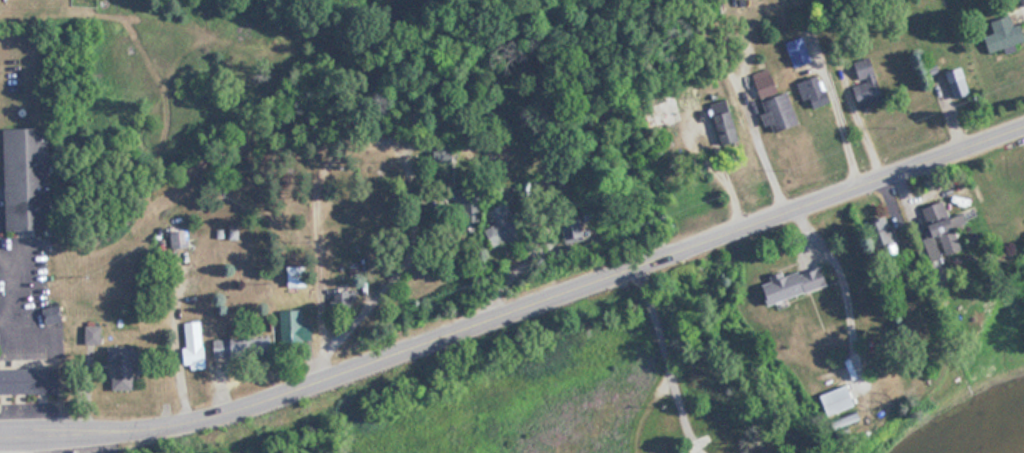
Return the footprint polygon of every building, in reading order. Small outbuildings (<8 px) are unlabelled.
[(1023,42),(1023,27),(1023,23),(1015,26),(1011,15),(992,21),(996,34),(986,37),(992,53),(1023,42)] [(814,62),(806,37),(787,43),(796,68),(814,62)] [(861,106),(884,101),(876,61),(853,66),(861,106)] [(773,72),(771,67),(753,73),(761,97),(788,88),(782,69),(773,72)] [(973,95),(966,69),(948,74),(955,100),(973,95)] [(801,100),(824,100),(824,78),(801,78),(801,100)] [(770,125),(775,123),(778,133),(802,125),(791,92),(762,102),(770,125)] [(711,104),(724,146),(742,140),(729,98),(711,104)] [(52,129),(5,130),(7,232),(54,231),(52,129)] [(922,208),(928,230),(925,231),(934,259),(965,250),(959,228),(969,225),(965,213),(949,218),(944,201),(922,208)] [(532,233),(521,213),(488,232),(499,252),(532,233)] [(173,250),(191,249),(190,231),(172,232),(173,250)] [(768,263),(773,280),(820,266),(815,249),(768,263)] [(309,268),(290,268),(290,288),(309,288),(309,268)] [(332,316),(358,317),(359,293),(333,293),(332,316)] [(282,311),(282,342),(315,341),(315,326),(304,326),(304,311),(282,311)] [(189,369),(206,368),(204,322),(187,322),(189,369)] [(273,358),(273,338),(215,338),(215,358),(273,358)] [(112,391),(137,390),(137,346),(112,346),(112,391)] [(0,368),(0,393),(64,393),(64,368),(0,368)] [(821,396),(831,417),(860,404),(851,383),(821,396)]
